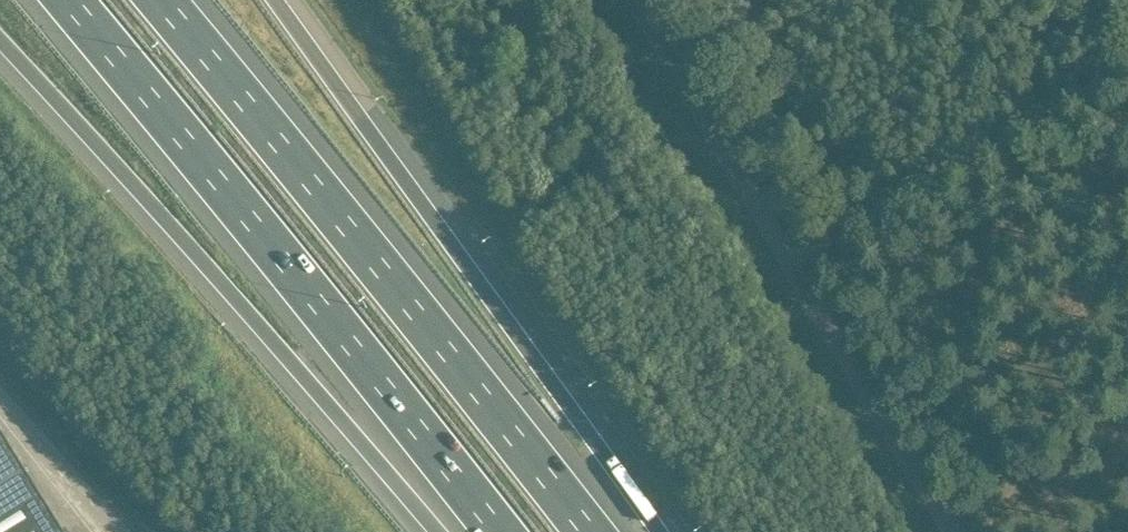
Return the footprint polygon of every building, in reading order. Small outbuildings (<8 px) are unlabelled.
[(0,425),(0,531),(66,531),(0,425)]
